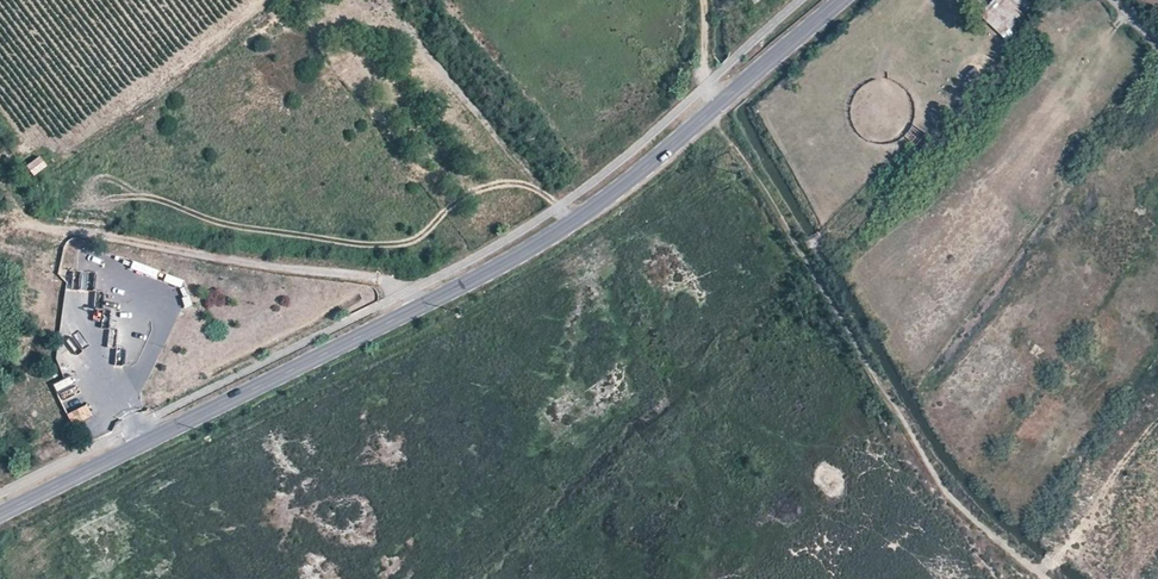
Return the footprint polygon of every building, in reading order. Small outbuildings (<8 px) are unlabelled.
[(981,15),(1009,41),(1030,18),(1010,0),(995,0),(981,15)] [(26,167),(33,176),(46,166),(39,157),(26,167)] [(95,291),(102,291),(102,308),(109,308),(110,269),(95,269),(95,291)] [(166,275),(163,283),(181,289),(184,281),(166,275)] [(1089,302),(1095,291),(1087,286),(1081,297),(1089,302)] [(124,344),(125,329),(117,329),(117,344),(124,344)] [(138,346),(123,346),(124,366),(139,365),(138,346)] [(63,408),(82,400),(72,376),(53,383),(63,408)] [(75,425),(92,417),(87,406),(68,415),(75,425)]
